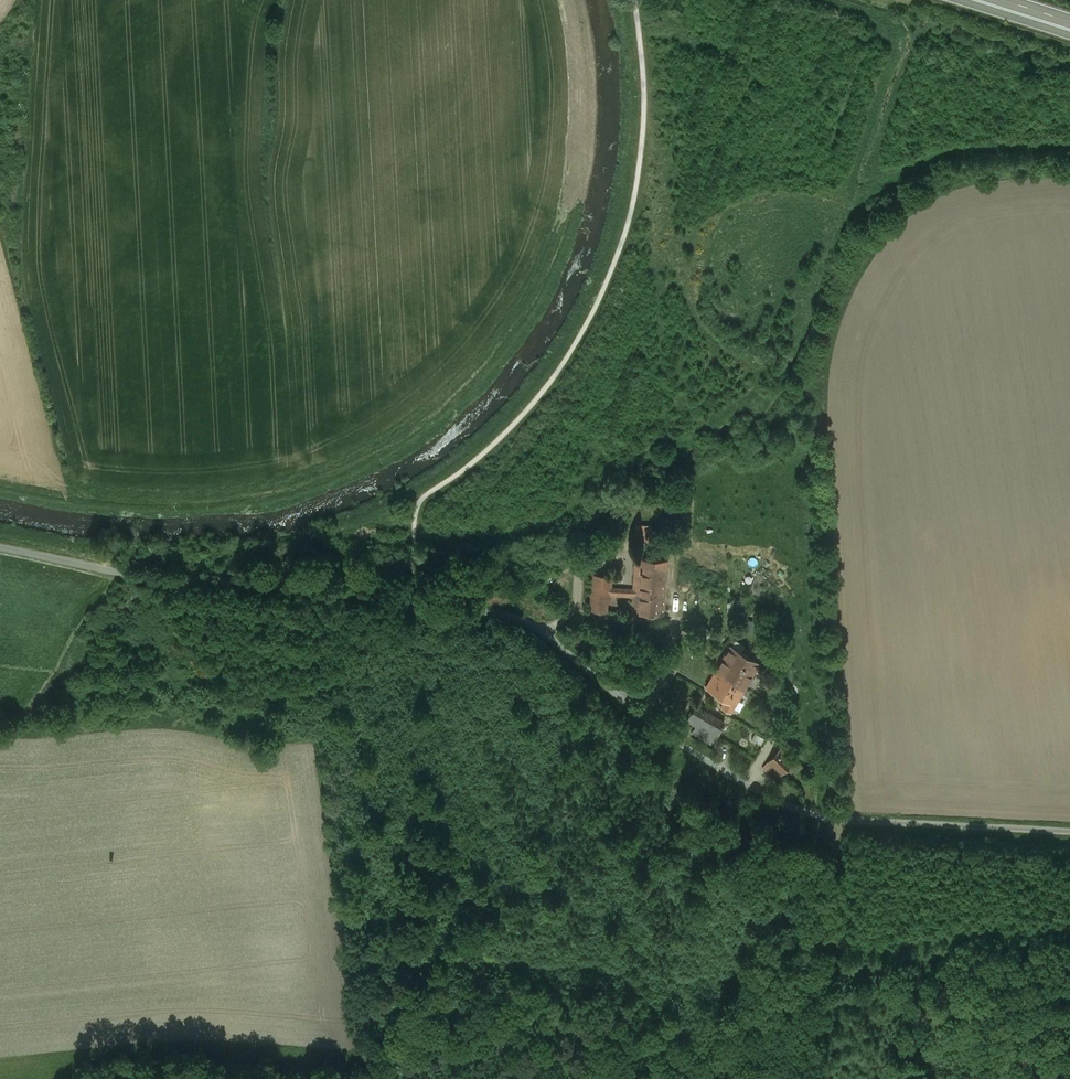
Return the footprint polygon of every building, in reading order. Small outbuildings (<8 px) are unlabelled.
[(650,527),(637,527),(637,538),(650,539),(650,527)] [(666,559),(635,558),(632,613),(663,615),(666,559)] [(612,575),(592,574),(589,610),(609,612),(612,575)] [(760,662),(730,645),(716,669),(745,687),(760,662)] [(745,687),(716,669),(706,688),(725,699),(721,707),(730,712),(745,687)] [(724,722),(695,705),(685,722),(714,739),(724,722)] [(781,749),(766,764),(771,769),(779,777),(784,771),(794,761),(781,749)]
